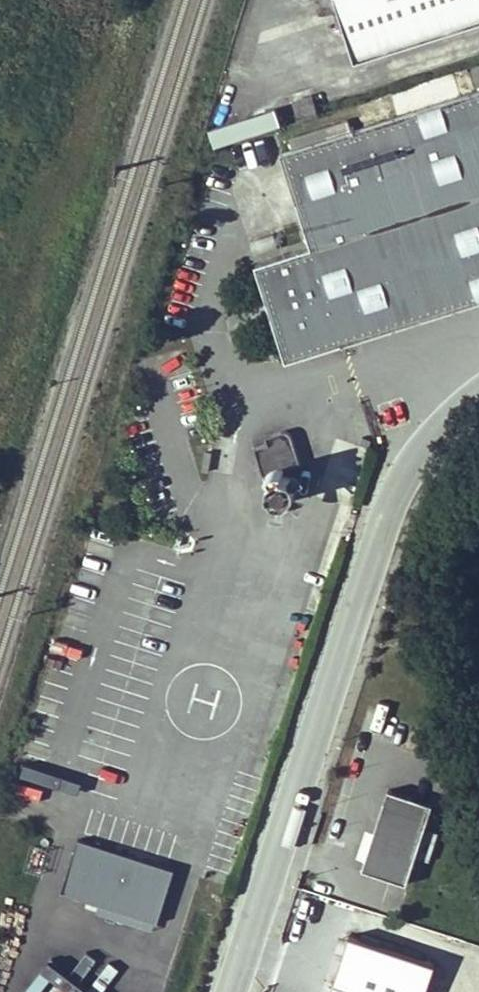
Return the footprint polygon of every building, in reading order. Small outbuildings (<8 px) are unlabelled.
[(358,73),(478,33),(478,0),(334,0),(358,73)] [(286,361),(343,343),(478,301),(478,92),(282,154),(310,247),(256,265),(265,296),(273,321),(286,361)] [(299,122),(318,116),(312,97),(294,102),(299,122)] [(276,110),(210,130),(216,149),(229,145),(275,130),(281,128),(276,110)] [(284,430),(266,436),(268,442),(253,448),(262,475),(269,472),(271,479),(271,480),(268,487),(268,491),(269,495),(272,498),(275,501),(280,502),(280,503),(284,503),(288,501),(291,499),(294,496),(296,492),(296,487),(294,483),(292,480),(289,477),(285,476),(285,469),(301,464),(292,434),(284,430)] [(410,564),(421,567),(425,553),(414,550),(410,564)] [(432,800),(389,786),(364,862),(407,876),(432,800)] [(175,869),(81,840),(64,895),(159,924),(175,869)] [(326,991),(424,991),(434,964),(346,934),(326,991)] [(51,990),(53,991),(84,991),(85,991),(63,975),(51,990)]
